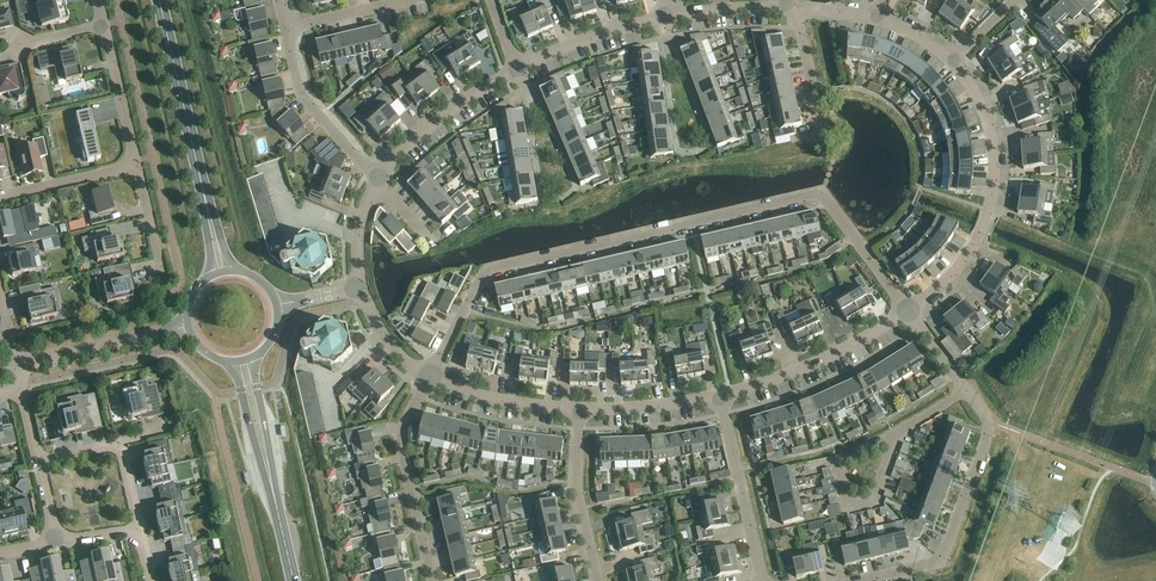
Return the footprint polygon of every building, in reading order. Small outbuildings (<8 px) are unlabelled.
[(42,27),(68,21),(63,1),(56,3),(56,0),(35,0),(42,27)] [(531,10),(540,33),(553,27),(553,26),(552,27),(546,12),(552,9),(548,0),(536,0),(534,1),(537,7),(531,10)] [(578,0),(556,0),(559,7),(566,4),(571,19),(570,20),(584,16),(578,0)] [(584,16),(597,11),(596,11),(592,0),(578,0),(584,16)] [(950,23),(964,3),(960,0),(947,0),(949,1),(939,14),(938,14),(950,23)] [(1045,4),(1062,22),(1069,15),(1073,20),(1084,10),(1074,0),(1070,0),(1066,4),(1062,0),(1049,0),(1045,4)] [(1084,10),(1089,15),(1096,9),(1094,7),(1098,3),(1095,0),(1074,0),(1084,10)] [(964,3),(950,23),(961,31),(961,30),(970,17),(976,21),(985,9),(975,2),(970,7),(964,3)] [(251,33),(253,42),(269,39),(267,29),(269,28),(265,10),(263,11),(261,4),(245,7),(246,10),(234,13),(236,21),(236,22),(237,23),(238,23),(248,21),(248,22),(246,22),(246,23),(245,25),(245,27),(245,29),(246,31),(248,32),(248,33),(251,33)] [(1062,22),(1045,4),(1034,15),(1048,29),(1041,36),(1057,53),(1065,46),(1063,44),(1066,40),(1055,28),(1062,22)] [(540,33),(531,10),(519,16),(516,9),(509,12),(515,26),(522,23),(528,37),(527,38),(528,38),(540,33)] [(985,9),(979,17),(982,20),(988,12),(985,9)] [(13,26),(9,10),(0,12),(0,29),(13,26)] [(212,15),(214,25),(221,24),(219,13),(212,15)] [(1021,20),(1010,26),(1015,33),(1025,27),(1021,20)] [(381,28),(367,31),(372,52),(385,49),(385,52),(393,50),(389,36),(382,37),(380,29),(381,29),(381,28)] [(784,50),(781,37),(782,37),(782,36),(769,39),(767,30),(751,31),(754,43),(757,56),(758,55),(763,54),(784,50)] [(367,31),(354,34),(359,55),(372,52),(367,31)] [(489,39),(486,31),(479,36),(483,42),(489,39)] [(467,43),(456,50),(469,71),(481,63),(480,63),(471,49),(477,46),(469,33),(463,37),(467,43)] [(354,34),(342,37),(347,58),(359,55),(354,34)] [(682,51),(686,63),(706,56),(702,43),(714,38),(712,34),(705,35),(705,34),(690,36),(693,46),(680,51),(681,52),(682,51)] [(1022,55),(1015,44),(1019,42),(1015,36),(998,46),(1002,52),(989,61),(988,60),(988,61),(995,72),(1016,59),(1022,55)] [(342,37),(329,40),(334,61),(347,58),(342,37)] [(847,61),(860,62),(864,40),(848,38),(848,45),(841,45),(843,55),(847,55),(847,61)] [(915,52),(920,43),(909,38),(905,47),(915,52)] [(259,67),(261,77),(277,74),(275,64),(277,63),(273,45),(271,46),(269,39),(253,42),(248,43),(251,58),(254,58),(257,68),(259,67)] [(426,39),(421,42),(427,52),(432,49),(426,39)] [(334,61),(329,40),(315,43),(316,44),(318,52),(311,54),(315,69),(322,67),(321,64),(334,61)] [(860,62),(872,65),(878,43),(864,40),(860,62)] [(452,43),(432,56),(440,69),(449,64),(457,77),(457,78),(469,71),(456,50),(452,43)] [(872,65),(883,69),(892,48),(878,43),(872,65)] [(1035,48),(1041,56),(1046,52),(1040,44),(1035,48)] [(636,61),(638,69),(659,66),(657,53),(658,53),(658,52),(644,54),(643,45),(628,49),(630,62),(636,61)] [(50,52),(54,68),(56,79),(64,77),(65,82),(81,79),(76,54),(73,55),(71,47),(50,52)] [(222,60),(229,58),(227,48),(220,50),(222,60)] [(883,69),(894,75),(906,55),(892,48),(883,69)] [(766,67),(787,62),(784,50),(763,54),(758,55),(760,62),(755,63),(756,69),(761,68),(766,67)] [(894,75),(905,81),(919,63),(906,55),(894,75)] [(1036,71),(1032,64),(1029,66),(1022,55),(1016,59),(995,72),(1002,84),(1003,84),(1003,83),(1016,75),(1020,81),(1036,71)] [(605,56),(598,58),(603,72),(609,70),(605,56)] [(686,63),(691,75),(711,68),(706,56),(686,63)] [(939,70),(944,64),(936,56),(930,61),(939,70)] [(38,60),(40,71),(47,69),(45,58),(38,60)] [(420,75),(414,79),(428,99),(439,90),(438,90),(429,77),(435,73),(426,61),(415,69),(420,75)] [(790,75),(787,62),(766,67),(761,68),(764,81),(769,80),(790,75)] [(905,81),(915,89),(930,72),(919,63),(905,81)] [(8,94),(9,95),(9,96),(10,97),(11,98),(12,99),(14,100),(15,100),(16,100),(17,100),(17,102),(20,102),(20,100),(21,99),(22,98),(23,97),(24,96),(25,94),(25,93),(25,92),(25,91),(25,90),(19,64),(5,67),(6,72),(0,74),(0,96),(8,94)] [(368,70),(372,74),(378,69),(375,64),(368,70)] [(632,83),(639,82),(661,78),(659,66),(638,69),(639,76),(631,77),(632,83)] [(591,81),(599,78),(595,67),(588,69),(591,81)] [(691,75),(695,87),(715,80),(711,68),(691,75)] [(391,76),(387,71),(381,76),(385,81),(391,76)] [(572,91),(563,72),(550,78),(552,85),(539,90),(540,91),(541,91),(546,102),(566,94),(572,91)] [(915,89),(923,98),(941,83),(930,72),(915,89)] [(269,112),(270,112),(285,108),(283,99),(285,98),(281,80),(279,80),(277,74),(261,77),(263,84),(258,85),(259,93),(262,93),(265,103),(267,102),(269,112)] [(358,74),(352,79),(356,83),(362,78),(358,74)] [(769,80),(771,92),(792,88),(790,75),(769,80)] [(42,77),(34,78),(41,106),(51,104),(47,86),(44,87),(42,77)] [(639,82),(641,94),(663,91),(661,78),(639,82)] [(356,83),(352,79),(346,84),(349,89),(356,83)] [(428,99),(414,79),(407,84),(404,79),(402,79),(401,79),(391,87),(400,99),(408,93),(417,106),(417,107),(428,99)] [(855,87),(862,88),(863,80),(856,79),(855,87)] [(695,87),(700,100),(720,92),(715,80),(695,87)] [(867,89),(874,92),(877,85),(870,82),(867,89)] [(1010,99),(1014,112),(1050,101),(1050,100),(1044,102),(1042,95),(1046,93),(1042,82),(1023,88),(1026,95),(1011,100),(1010,99)] [(230,95),(237,93),(235,83),(228,85),(230,95)] [(923,98),(931,108),(950,95),(941,83),(923,98)] [(1068,83),(1058,86),(1061,97),(1076,92),(1068,83)] [(877,85),(874,92),(880,95),(883,88),(877,85)] [(771,92),(774,104),(774,105),(795,100),(792,88),(771,92)] [(641,94),(643,107),(665,104),(663,91),(641,94)] [(885,97),(890,101),(895,95),(889,91),(885,97)] [(700,100),(704,112),(725,104),(720,92),(700,100)] [(384,93),(369,107),(390,130),(401,121),(400,120),(400,121),(389,109),(394,104),(384,93)] [(546,102),(551,114),(571,106),(577,103),(575,98),(569,101),(566,94),(546,102)] [(895,95),(890,101),(896,106),(901,99),(895,95)] [(931,108),(937,118),(958,108),(950,95),(931,108)] [(775,110),(777,117),(798,113),(795,100),(774,105),(774,104),(768,106),(769,111),(775,110)] [(349,101),(340,107),(350,119),(358,112),(349,101)] [(500,115),(503,128),(524,125),(522,112),(523,112),(523,111),(509,114),(507,101),(493,109),(494,116),(500,115)] [(1050,101),(1014,112),(1018,126),(1019,125),(1034,120),(1036,127),(1051,122),(1047,110),(1048,110),(1051,104),(1050,101)] [(556,126),(576,118),(573,111),(579,109),(577,103),(571,106),(551,114),(556,126)] [(644,112),(645,120),(667,117),(665,104),(643,107),(637,108),(638,113),(644,112)] [(704,112),(709,124),(729,116),(725,104),(704,112)] [(900,109),(905,114),(911,109),(906,104),(900,109)] [(390,130),(369,107),(354,120),(364,131),(369,127),(380,138),(380,139),(390,130)] [(285,108),(270,112),(272,118),(282,130),(281,132),(288,140),(290,139),(296,146),(309,135),(302,128),(304,126),(292,112),(290,114),(285,108)] [(937,118),(943,130),(964,121),(958,108),(937,118)] [(911,109),(905,114),(909,120),(915,114),(911,109)] [(75,115),(86,162),(93,160),(94,162),(97,161),(97,159),(100,159),(89,112),(75,115)] [(777,117),(770,118),(775,139),(790,136),(788,129),(802,126),(802,125),(801,125),(798,113),(777,117)] [(709,124),(714,136),(734,128),(729,116),(709,124)] [(641,133),(647,133),(668,129),(667,117),(645,120),(646,127),(640,128),(641,133)] [(556,126),(561,138),(581,129),(576,118),(556,126)] [(912,124),(915,130),(922,126),(919,120),(912,124)] [(766,121),(760,123),(762,132),(768,130),(766,121)] [(943,130),(946,142),(969,136),(964,121),(943,130)] [(526,138),(524,125),(503,128),(496,129),(498,142),(505,141),(526,138)] [(237,128),(240,138),(247,136),(245,126),(237,128)] [(922,126),(915,130),(919,136),(926,133),(922,126)] [(717,149),(744,139),(742,133),(736,135),(734,128),(714,136),(718,148),(717,148),(717,149)] [(561,138),(566,150),(586,141),(581,129),(561,138)] [(647,133),(649,145),(670,142),(668,129),(647,133)] [(1021,142),(1022,156),(1047,154),(1046,141),(1053,141),(1053,133),(1038,135),(1038,142),(1022,143),(1022,142),(1021,142)] [(311,150),(319,142),(314,136),(305,144),(311,150)] [(946,142),(949,154),(972,150),(969,136),(946,142)] [(33,146),(17,149),(23,176),(42,172),(39,160),(41,158),(47,156),(43,138),(32,141),(33,146)] [(506,147),(507,154),(528,150),(526,138),(505,141),(498,142),(499,148),(506,147)] [(452,145),(458,159),(464,153),(458,139),(452,145)] [(463,141),(466,149),(471,147),(468,139),(463,141)] [(921,141),(922,148),(930,146),(928,139),(921,141)] [(337,161),(342,156),(327,140),(311,153),(319,162),(312,177),(323,182),(346,191),(351,178),(350,178),(350,179),(336,172),(338,166),(335,165),(337,161)] [(566,150),(571,162),(591,153),(586,141),(566,150)] [(670,142),(649,145),(651,159),(673,155),(672,155),(670,142)] [(930,146),(922,148),(924,155),(932,153),(930,146)] [(471,147),(466,149),(469,156),(474,154),(471,147)] [(507,154),(509,167),(530,163),(528,150),(507,154)] [(949,154),(950,166),(973,165),(972,150),(949,154)] [(293,153),(286,157),(286,165),(296,168),(293,153)] [(571,162),(576,173),(596,165),(591,153),(571,162)] [(1047,154),(1022,156),(1023,170),(1024,170),(1024,169),(1040,168),(1041,175),(1056,174),(1055,167),(1048,167),(1047,154)] [(417,195),(433,181),(441,174),(432,163),(429,166),(424,161),(413,171),(418,176),(407,186),(408,186),(409,185),(417,195)] [(463,163),(466,170),(471,168),(468,161),(463,163)] [(509,167),(511,179),(532,176),(530,163),(509,167)] [(596,165),(576,173),(581,185),(580,186),(581,186),(592,181),(594,186),(593,187),(609,181),(601,163),(596,165)] [(473,166),(476,173),(481,171),(478,164),(473,166)] [(950,166),(949,178),(972,180),(973,165),(950,166)] [(471,168),(466,170),(469,178),(474,176),(471,168)] [(481,171),(476,173),(479,181),(484,179),(481,171)] [(247,180),(249,187),(265,182),(263,175),(247,180)] [(511,179),(513,192),(535,188),(532,176),(511,179)] [(972,180),(949,178),(948,191),(970,196),(972,180)] [(923,186),(931,188),(932,181),(925,179),(923,186)] [(417,195),(426,205),(442,190),(433,181),(417,195)] [(478,187),(473,181),(467,187),(470,190),(475,190),(478,187)] [(249,187),(251,194),(267,189),(265,182),(249,187)] [(346,191),(323,182),(318,194),(312,191),(309,198),(323,204),(325,197),(340,203),(340,204),(341,204),(346,191)] [(1052,206),(1054,193),(1055,186),(1040,183),(1039,190),(1023,187),(1020,200),(1044,205),(1052,206)] [(292,187),(294,194),(301,192),(298,185),(292,187)] [(426,205),(434,214),(450,200),(445,195),(450,190),(446,186),(442,190),(426,205)] [(483,190),(486,198),(491,196),(488,188),(483,190)] [(535,188),(513,192),(516,205),(538,202),(538,201),(537,201),(535,188)] [(251,194),(253,201),(269,196),(267,189),(251,194)] [(105,214),(113,212),(107,190),(92,193),(92,196),(90,196),(92,206),(95,206),(96,211),(88,212),(92,226),(107,222),(105,214)] [(471,210),(466,204),(468,202),(459,192),(450,200),(434,214),(443,224),(442,225),(453,216),(458,221),(463,217),(471,210)] [(253,201),(255,208),(271,203),(269,196),(253,201)] [(491,196),(486,198),(489,205),(494,203),(491,196)] [(1044,205),(1020,200),(1018,214),(1019,214),(1034,216),(1033,223),(1049,226),(1051,213),(1043,212),(1044,205)] [(255,208),(257,215),(273,210),(271,203),(255,208)] [(16,246),(57,237),(55,227),(36,231),(33,218),(35,218),(33,207),(0,214),(0,225),(3,239),(13,237),(16,246)] [(913,213),(920,217),(923,211),(916,207),(913,213)] [(400,246),(408,255),(417,247),(391,217),(389,219),(381,209),(378,211),(376,215),(375,219),(373,227),(389,245),(396,239),(401,245),(400,246)] [(257,215),(259,222),(275,218),(273,210),(257,215)] [(802,215),(807,236),(810,246),(815,245),(814,241),(822,239),(815,212),(802,215)] [(802,215),(790,218),(795,239),(807,236),(802,215)] [(458,221),(455,223),(462,230),(462,231),(471,226),(470,225),(463,217),(458,221)] [(71,228),(87,227),(86,218),(70,220),(71,228)] [(259,222),(262,229),(278,225),(275,218),(259,222)] [(790,218),(777,221),(782,242),(795,239),(790,218)] [(910,218),(905,223),(911,228),(916,223),(910,218)] [(938,218),(932,229),(951,242),(959,229),(938,218)] [(777,221),(764,224),(769,245),(782,242),(777,221)] [(911,228),(905,223),(901,228),(907,234),(911,228)] [(764,224),(752,227),(758,254),(763,253),(762,247),(769,245),(764,224)] [(278,225),(262,229),(265,241),(273,238),(280,232),(278,225)] [(752,227),(739,230),(744,251),(752,249),(753,255),(758,254),(752,227)] [(94,251),(97,263),(112,259),(112,261),(121,259),(120,257),(123,257),(119,239),(112,241),(109,229),(94,233),(95,236),(81,239),(84,253),(94,251)] [(932,229),(924,239),(942,254),(951,242),(932,229)] [(739,230),(727,233),(732,254),(744,251),(739,230)] [(891,236),(891,237),(896,243),(902,238),(897,232),(891,236)] [(727,233),(714,236),(719,257),(732,254),(727,233)] [(1060,239),(1068,241),(1069,234),(1065,233),(1061,235),(1060,239)] [(287,252),(289,260),(288,259),(287,259),(286,259),(285,259),(284,260),(283,260),(282,261),(282,262),(282,263),(281,264),(281,265),(282,266),(282,267),(283,268),(284,269),(285,270),(286,270),(287,270),(288,270),(288,269),(290,269),(290,268),(291,268),(292,275),(311,281),(312,285),(313,285),(311,280),(313,276),(318,275),(320,278),(333,266),(327,243),(311,238),(310,241),(305,242),(302,239),(301,235),(300,235),(301,239),(287,252)] [(719,257),(714,236),(701,239),(706,260),(719,257)] [(58,239),(42,242),(44,253),(60,249),(58,239)] [(924,239),(915,248),(931,265),(942,254),(924,239)] [(685,243),(671,246),(676,267),(690,264),(685,243)] [(19,257),(8,260),(12,276),(35,271),(32,255),(39,254),(36,244),(17,248),(19,257)] [(826,254),(818,256),(820,261),(828,259),(842,250),(837,244),(825,252),(826,254)] [(671,246),(659,249),(664,270),(676,267),(671,246)] [(915,248),(906,256),(920,274),(931,265),(915,248)] [(659,249),(646,251),(651,272),(664,270),(659,249)] [(646,251),(634,254),(639,275),(651,272),(646,251)] [(634,254),(621,257),(626,278),(639,275),(634,254)] [(858,263),(852,255),(844,261),(850,269),(858,263)] [(920,274),(906,256),(895,263),(887,268),(892,276),(900,272),(907,283),(920,274)] [(621,257),(609,260),(614,281),(626,278),(621,257)] [(609,260),(596,263),(601,284),(614,281),(609,260)] [(596,263),(583,266),(588,287),(601,284),(596,263)] [(129,281),(133,280),(129,264),(103,270),(104,277),(95,280),(98,294),(104,293),(107,305),(117,302),(118,305),(133,302),(132,299),(133,299),(129,281)] [(996,265),(988,276),(1008,290),(1012,284),(1018,288),(1026,278),(1014,269),(1009,275),(997,265),(996,265)] [(583,266),(571,269),(576,290),(588,287),(583,266)] [(571,269),(558,272),(563,293),(576,290),(571,269)] [(558,272),(546,275),(550,296),(551,296),(552,302),(565,300),(563,293),(558,272)] [(430,306),(447,315),(466,280),(455,275),(449,285),(450,286),(447,292),(439,288),(430,306)] [(546,275),(533,278),(538,299),(550,296),(546,275)] [(1008,290),(988,276),(980,287),(981,287),(994,296),(990,302),(1005,314),(1010,308),(1006,305),(1009,300),(1004,296),(1008,290)] [(859,287),(847,294),(859,315),(871,308),(863,293),(869,290),(861,277),(855,280),(859,287)] [(533,278),(520,281),(525,302),(538,299),(533,278)] [(520,281),(508,284),(513,305),(525,302),(520,281)] [(403,314),(421,323),(421,322),(422,323),(430,306),(439,288),(429,283),(423,293),(424,294),(421,300),(413,296),(403,314)] [(783,283),(773,285),(775,294),(785,292),(783,283)] [(1043,290),(1042,285),(1037,283),(1033,286),(1034,292),(1039,293),(1043,290)] [(513,305),(508,284),(495,287),(500,308),(513,305)] [(22,306),(27,305),(31,323),(31,322),(32,325),(46,322),(46,319),(57,316),(54,304),(60,303),(56,288),(35,293),(34,286),(18,290),(22,306)] [(753,291),(756,298),(762,296),(759,289),(753,291)] [(859,315),(847,294),(835,301),(831,295),(825,298),(832,311),(839,308),(847,322),(859,315)] [(801,318),(800,318),(811,340),(823,334),(816,319),(823,316),(815,298),(796,307),(801,318)] [(965,303),(954,311),(969,330),(975,326),(977,329),(979,330),(982,329),(990,323),(981,311),(975,316),(965,303)] [(969,330),(954,311),(943,320),(944,320),(954,332),(948,337),(962,354),(972,346),(963,335),(969,330)] [(568,315),(556,318),(557,323),(569,320),(568,315)] [(642,322),(641,315),(633,317),(635,324),(642,322)] [(811,340),(800,318),(788,323),(785,317),(778,320),(784,334),(791,331),(798,346),(811,340)] [(341,365),(353,353),(348,330),(331,325),(330,328),(325,330),(322,327),(321,322),(321,326),(307,339),(309,347),(308,347),(306,346),(305,347),(304,347),(303,348),(302,349),(302,350),(302,351),(302,352),(302,353),(302,354),(302,355),(303,355),(304,356),(305,357),(306,357),(308,357),(309,357),(310,356),(311,355),(313,363),(331,368),(332,372),(333,372),(332,367),(333,364),(338,362),(341,365)] [(421,323),(416,331),(402,323),(394,329),(402,338),(409,346),(412,340),(429,349),(439,332),(422,323),(421,322),(421,323)] [(773,356),(768,340),(774,338),(770,323),(763,326),(750,330),(752,337),(759,360),(773,356)] [(730,332),(728,324),(721,326),(723,334),(730,332)] [(584,338),(585,332),(580,330),(575,332),(575,338),(579,341),(584,338)] [(759,360),(752,337),(744,339),(742,332),(729,336),(734,351),(741,349),(746,364),(759,360)] [(466,369),(480,372),(485,349),(477,347),(479,340),(466,337),(463,351),(470,353),(466,369)] [(709,357),(707,343),(686,346),(687,354),(692,378),(705,375),(702,359),(709,357)] [(485,349),(480,372),(493,376),(497,359),(504,361),(508,346),(500,345),(499,352),(485,349)] [(912,347),(901,354),(912,372),(916,378),(920,375),(917,369),(924,365),(912,347)] [(519,380),(533,382),(536,358),(522,356),(523,349),(516,348),(514,363),(521,364),(519,380)] [(570,386),(584,386),(585,362),(577,361),(577,354),(571,354),(571,350),(564,349),(563,369),(571,369),(570,386)] [(692,378),(687,354),(673,356),(672,349),(665,350),(668,365),(675,364),(678,380),(692,378)] [(536,358),(533,382),(547,384),(549,367),(556,368),(558,353),(551,352),(550,360),(536,358)] [(647,359),(634,360),(635,385),(649,384),(648,367),(655,367),(654,352),(647,352),(647,359)] [(585,354),(585,362),(584,386),(598,386),(599,370),(606,370),(606,355),(585,354)] [(635,385),(634,360),(620,361),(619,354),(612,355),(613,370),(620,369),(621,386),(635,385)] [(901,354),(890,361),(901,379),(912,372),(901,354)] [(890,361),(879,367),(890,386),(901,379),(890,361)] [(879,367),(868,374),(880,393),(890,386),(879,367)] [(362,393),(368,398),(384,380),(374,370),(374,371),(363,383),(358,378),(348,389),(357,398),(362,393)] [(295,375),(298,386),(314,382),(312,375),(305,373),(295,375)] [(868,374),(858,380),(867,399),(872,410),(878,406),(873,396),(880,393),(868,374)] [(395,389),(384,380),(368,398),(373,402),(364,411),(374,421),(388,406),(383,401),(394,389),(394,390),(395,389)] [(858,380),(846,385),(855,405),(867,399),(858,380)] [(134,390),(121,393),(124,404),(121,405),(125,419),(127,419),(145,415),(146,420),(155,418),(151,399),(159,397),(157,389),(149,391),(147,381),(132,385),(134,390)] [(298,386),(300,394),(316,390),(314,382),(298,386)] [(846,385),(834,391),(843,410),(855,405),(846,385)] [(931,386),(924,391),(927,396),(934,391),(931,386)] [(300,394),(301,401),(318,398),(316,390),(300,394)] [(834,391),(823,396),(832,416),(831,416),(834,422),(839,419),(837,413),(843,410),(834,391)] [(927,396),(924,391),(917,395),(920,400),(927,396)] [(56,420),(59,434),(62,434),(79,430),(80,435),(102,430),(97,408),(85,411),(81,396),(67,400),(68,406),(56,408),(59,419),(56,420)] [(823,396),(811,401),(820,421),(819,421),(822,427),(827,425),(825,419),(831,416),(832,416),(823,396)] [(301,401),(303,409),(320,405),(318,398),(301,401)] [(909,400),(902,404),(905,409),(912,405),(909,400)] [(811,401),(800,405),(806,426),(819,421),(820,421),(811,401)] [(905,409),(902,404),(895,408),(898,413),(905,409)] [(303,409),(305,417),(321,413),(320,405),(303,409)] [(800,405),(788,409),(794,430),(806,426),(800,405)] [(788,409),(775,413),(782,434),(794,430),(788,409)] [(305,417),(307,424),(323,420),(321,413),(305,417)] [(775,413),(763,417),(769,437),(782,434),(775,413)] [(884,414),(875,418),(878,423),(886,419),(884,414)] [(419,436),(432,439),(438,418),(424,415),(419,436)] [(769,437),(763,417),(750,421),(756,441),(764,439),(767,447),(772,446),(769,437)] [(950,425),(945,437),(965,445),(970,431),(969,432),(961,429),(964,422),(949,417),(947,424),(950,425)] [(432,439),(445,443),(450,422),(438,418),(432,439)] [(878,423),(875,418),(868,422),(871,427),(878,423)] [(307,424),(308,432),(325,428),(323,420),(307,424)] [(455,453),(457,446),(462,425),(450,422),(445,443),(451,444),(449,451),(455,453)] [(457,446),(470,449),(475,428),(462,425),(457,446)] [(345,432),(348,446),(352,445),(355,455),(357,455),(359,465),(363,464),(376,461),(373,451),(375,451),(371,433),(369,433),(367,426),(345,432)] [(325,428),(308,432),(310,439),(314,439),(319,437),(327,436),(325,428)] [(470,449),(482,452),(487,431),(475,428),(470,449)] [(919,434),(927,437),(929,431),(921,428),(919,434)] [(1,448),(16,444),(12,429),(1,431),(0,429),(0,444),(1,448)] [(715,429),(702,432),(706,453),(707,459),(712,458),(711,452),(719,451),(715,429)] [(861,429),(853,432),(856,437),(863,434),(861,429)] [(482,452),(496,455),(499,433),(487,431),(482,452)] [(702,432),(689,434),(693,455),(706,453),(702,432)] [(856,437),(853,432),(846,435),(848,441),(856,437)] [(496,455),(509,456),(512,435),(499,433),(496,455)] [(680,457),(681,464),(687,463),(686,456),(693,455),(689,434),(677,436),(680,457)] [(509,456),(522,458),(525,436),(512,435),(509,456)] [(327,436),(319,437),(321,448),(329,446),(327,436)] [(522,458),(535,459),(537,438),(525,436),(522,458)] [(668,459),(680,457),(677,436),(664,438),(668,459)] [(836,437),(828,440),(830,445),(838,442),(836,437)] [(945,437),(941,449),(961,457),(965,445),(945,437)] [(535,459),(548,461),(550,440),(537,438),(535,459)] [(653,461),(668,459),(664,438),(653,439),(653,461)] [(640,461),(653,461),(653,439),(640,440),(640,461)] [(550,440),(548,461),(547,468),(552,469),(553,462),(561,463),(561,461),(567,462),(567,450),(563,450),(564,441),(550,440)] [(627,462),(640,461),(640,440),(627,441),(627,462)] [(830,445),(828,440),(820,443),(822,448),(830,445)] [(173,465),(167,441),(163,442),(148,445),(150,453),(143,454),(145,461),(142,461),(145,472),(166,467),(173,465)] [(601,463),(615,463),(614,441),(600,442),(601,463)] [(615,463),(627,462),(627,441),(614,441),(615,463)] [(941,449),(936,461),(956,469),(961,457),(941,449)] [(383,486),(379,468),(377,468),(376,461),(363,464),(365,471),(356,473),(358,481),(361,480),(363,490),(365,490),(367,500),(384,496),(381,486),(383,486)] [(936,461),(932,473),(952,481),(956,469),(936,461)] [(157,487),(160,497),(175,493),(173,483),(170,483),(166,467),(145,472),(147,483),(149,482),(151,489),(157,487)] [(771,473),(774,487),(795,482),(792,469),(772,473),(771,473)] [(329,482),(337,481),(334,470),(327,472),(329,482)] [(918,482),(927,485),(947,493),(952,481),(932,473),(929,480),(920,477),(918,482)] [(916,484),(902,479),(898,489),(913,494),(916,484)] [(774,487),(777,499),(798,494),(797,487),(806,485),(804,480),(795,482),(774,487)] [(927,485),(922,497),(943,505),(947,493),(927,485)] [(438,500),(441,514),(462,509),(459,496),(466,494),(464,487),(446,492),(447,499),(439,501),(439,500),(438,500)] [(155,515),(157,525),(183,519),(180,503),(182,502),(180,492),(175,493),(160,497),(162,506),(155,508),(157,514),(155,515)] [(884,497),(891,500),(893,495),(885,492),(884,497)] [(801,507),(811,505),(810,499),(800,501),(798,494),(777,499),(780,512),(801,507)] [(534,505),(537,518),(558,513),(555,500),(546,502),(544,495),(530,499),(531,506),(534,505)] [(370,535),(375,534),(375,535),(392,531),(389,521),(392,521),(387,502),(385,503),(384,496),(367,500),(371,514),(368,515),(371,525),(368,526),(367,528),(368,534),(370,535)] [(914,502),(912,507),(938,517),(943,505),(922,497),(920,504),(914,502)] [(699,512),(701,520),(725,514),(724,511),(727,510),(725,500),(706,505),(704,498),(685,502),(687,509),(691,508),(692,514),(699,512)] [(15,510),(6,512),(11,535),(26,532),(23,518),(32,516),(28,499),(14,503),(15,510)] [(338,517),(345,516),(343,505),(335,507),(338,517)] [(801,507),(780,512),(783,526),(784,525),(804,520),(802,512),(812,510),(811,505),(801,507)] [(910,521),(907,524),(920,539),(925,526),(933,529),(933,530),(938,517),(912,507),(910,512),(916,515),(913,522),(910,521)] [(441,514),(444,526),(465,522),(462,509),(441,514)] [(619,535),(619,538),(643,533),(642,526),(653,523),(650,510),(631,515),(633,522),(614,526),(616,536),(619,535)] [(6,512),(0,513),(0,538),(11,535),(6,512)] [(537,518),(540,531),(561,526),(558,513),(537,518)] [(725,514),(701,520),(703,527),(696,528),(699,541),(713,538),(712,531),(731,526),(729,516),(726,517),(725,514)] [(170,541),(172,550),(188,547),(192,546),(192,544),(191,538),(190,535),(187,536),(183,519),(157,525),(160,536),(162,536),(163,542),(170,541)] [(838,519),(826,523),(829,534),(841,531),(838,519)] [(444,526),(447,539),(468,534),(465,522),(444,526)] [(895,524),(889,526),(896,554),(910,551),(910,550),(909,550),(907,542),(920,539),(907,524),(903,527),(904,530),(897,532),(895,524)] [(540,531),(543,543),(564,538),(561,526),(540,531)] [(886,535),(878,536),(883,557),(896,554),(889,526),(884,527),(886,535)] [(872,538),(866,539),(871,560),(883,557),(878,536),(876,527),(870,528),(872,538)] [(376,571),(384,570),(400,566),(397,556),(400,555),(395,537),(393,538),(392,531),(375,535),(375,534),(370,535),(374,551),(377,550),(379,560),(374,561),(376,571)] [(857,531),(851,533),(858,563),(871,560),(866,539),(860,541),(857,531)] [(643,533),(619,538),(620,541),(617,542),(620,552),(639,548),(640,555),(655,551),(652,538),(645,540),(643,533)] [(858,563),(851,533),(845,534),(848,544),(840,545),(840,542),(832,544),(836,559),(843,557),(845,566),(844,566),(845,567),(858,563)] [(447,539),(450,552),(471,547),(468,534),(447,539)] [(564,538),(543,543),(546,556),(540,558),(542,565),(560,561),(558,554),(567,552),(564,538)] [(346,552),(353,551),(351,540),(343,542),(346,552)] [(675,550),(673,541),(666,542),(665,545),(666,552),(675,550)] [(709,553),(712,566),(736,560),(735,557),(738,557),(736,547),(717,551),(715,544),(696,549),(698,556),(709,553)] [(192,546),(188,547),(172,550),(174,560),(168,561),(169,568),(167,568),(170,579),(191,574),(199,572),(192,546)] [(803,548),(805,554),(810,575),(824,571),(823,571),(821,562),(828,561),(824,546),(817,548),(818,551),(810,553),(809,546),(803,548)] [(450,552),(453,564),(474,559),(471,547),(450,552)] [(99,555),(105,580),(129,580),(124,562),(117,564),(118,567),(111,568),(108,553),(99,555)] [(805,554),(792,557),(791,554),(784,556),(788,570),(795,569),(797,577),(796,577),(796,578),(810,575),(805,554)] [(75,573),(77,580),(105,580),(99,555),(91,557),(92,562),(81,564),(82,572),(75,573)] [(654,580),(652,572),(659,571),(656,558),(642,561),(643,568),(624,573),(626,580),(649,580),(654,580)] [(453,564),(456,578),(457,578),(456,577),(465,575),(466,580),(472,580),(481,579),(480,572),(477,572),(474,559),(453,564)] [(49,562),(53,580),(77,580),(75,573),(72,574),(72,573),(61,576),(57,560),(49,562)] [(535,560),(526,562),(527,568),(536,566),(535,560)] [(712,566),(714,573),(707,575),(708,580),(705,580),(724,580),(723,577),(742,573),(739,563),(736,563),(736,560),(712,566)] [(28,580),(53,580),(49,562),(41,564),(42,569),(30,572),(32,580),(28,580)] [(552,580),(574,580),(571,567),(570,567),(570,568),(562,570),(560,563),(543,567),(544,574),(550,573),(552,580)] [(367,571),(365,564),(357,565),(359,573),(367,571)] [(384,570),(385,577),(386,580),(406,580),(403,572),(401,573),(400,566),(384,570)] [(0,573),(0,576),(1,580),(10,580),(8,571),(0,573)] [(199,572),(191,574),(170,579),(170,580),(201,580),(199,572)]
